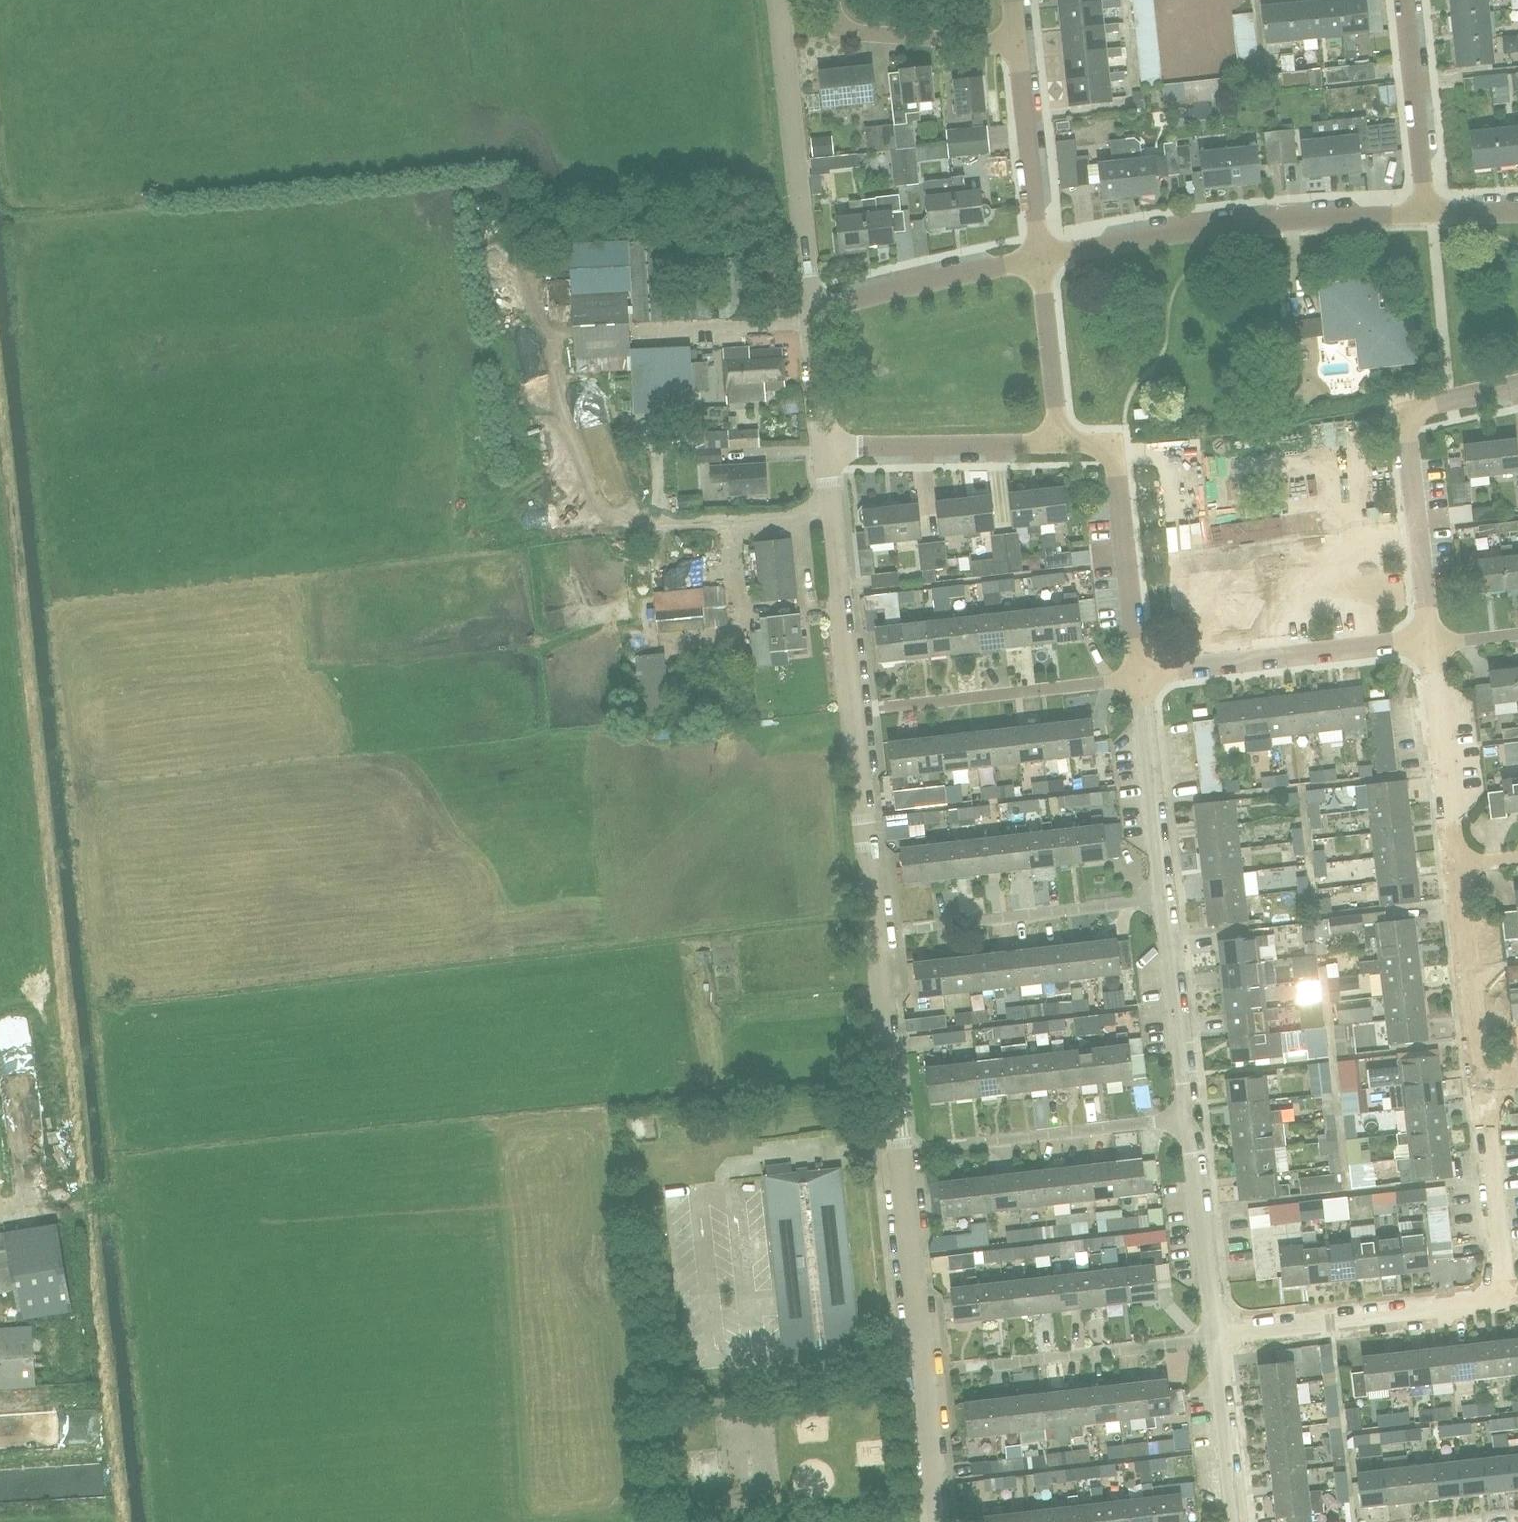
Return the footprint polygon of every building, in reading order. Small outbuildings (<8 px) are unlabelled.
[(1059,6),(1062,30),(1104,26),(1102,10),(1118,8),(1122,7),(1121,3),(1121,0),(1111,0),(1101,1),(1059,6)] [(1344,37),(1340,0),(1335,0),(1315,2),(1319,39),(1344,37)] [(1354,36),(1370,34),(1366,0),(1340,0),(1344,37),(1345,46),(1355,45),(1354,36)] [(1488,0),(1451,0),(1453,18),(1490,14),(1488,0)] [(1319,39),(1315,2),(1289,5),(1293,42),(1319,39)] [(1155,4),(1134,6),(1136,16),(1156,15),(1155,4)] [(1292,42),(1293,42),(1289,5),(1263,8),(1267,45),(1292,42)] [(1254,14),(1233,16),(1234,26),(1255,24),(1254,14)] [(1492,39),(1490,14),(1453,18),(1456,43),(1492,39)] [(1156,15),(1136,16),(1137,27),(1157,25),(1156,15)] [(1104,26),(1062,30),(1065,55),(1107,50),(1105,34),(1121,32),(1121,28),(1120,24),(1104,26)] [(1255,24),(1234,26),(1235,36),(1256,34),(1255,24)] [(1157,25),(1137,27),(1138,37),(1158,35),(1157,25)] [(1256,34),(1235,36),(1236,47),(1257,44),(1256,34)] [(1158,35),(1138,37),(1139,47),(1159,46),(1158,35)] [(1494,52),(1492,39),(1456,43),(1459,70),(1495,65),(1495,63),(1500,63),(1499,51),(1494,52)] [(1257,44),(1236,47),(1237,57),(1258,55),(1257,44)] [(1139,47),(1140,58),(1160,57),(1159,46),(1139,47)] [(1107,50),(1065,55),(1068,79),(1109,74),(1107,59),(1124,57),(1123,52),(1123,48),(1107,50)] [(1258,55),(1237,57),(1238,67),(1259,65),(1258,55)] [(1140,58),(1141,68),(1161,66),(1160,57),(1140,58)] [(1282,59),(1283,73),(1283,75),(1285,88),(1285,89),(1297,87),(1295,73),(1293,58),(1282,59)] [(1259,65),(1238,67),(1239,77),(1260,75),(1259,65)] [(1351,82),(1375,80),(1373,65),(1350,67),(1351,82)] [(1161,66),(1141,68),(1142,78),(1162,77),(1161,66)] [(863,103),(876,102),(872,67),(821,73),(825,107),(836,106),(837,112),(864,108),(863,103)] [(904,94),(893,95),(892,95),(895,126),(908,124),(907,113),(921,112),(920,102),(935,101),(931,67),(901,70),(904,94)] [(1351,82),(1350,67),(1327,70),(1328,84),(1351,82)] [(1109,74),(1068,79),(1071,108),(1113,103),(1110,83),(1126,82),(1126,76),(1125,72),(1109,74)] [(1306,86),(1310,86),(1309,72),(1295,73),(1297,87),(1306,86)] [(1467,90),(1508,86),(1507,74),(1465,78),(1467,90)] [(1162,77),(1142,78),(1143,88),(1163,86),(1162,77)] [(946,132),(948,145),(989,141),(987,128),(985,128),(983,112),(988,111),(984,78),(954,82),(958,115),(973,113),(975,129),(946,132)] [(1224,79),(1226,99),(1236,98),(1234,78),(1224,79)] [(1213,80),(1216,101),(1226,99),(1224,79),(1213,80)] [(1203,82),(1205,102),(1216,101),(1213,80),(1203,82)] [(1193,83),(1195,103),(1205,102),(1203,82),(1193,83)] [(1183,84),(1185,104),(1195,103),(1193,83),(1183,84)] [(1173,85),(1175,105),(1185,104),(1183,84),(1173,85)] [(1175,105),(1173,85),(1163,86),(1165,106),(1175,105)] [(1396,104),(1394,85),(1379,87),(1381,106),(1396,104)] [(1395,123),(1379,125),(1382,153),(1398,151),(1395,123)] [(890,151),(897,150),(894,124),(865,128),(868,153),(890,151)] [(1297,162),(1293,134),(1292,125),(1277,126),(1278,132),(1281,164),(1297,162)] [(1369,154),(1382,153),(1379,125),(1366,126),(1369,154)] [(1496,130),(1500,166),(1517,164),(1517,127),(1496,130)] [(1500,166),(1496,130),(1470,133),(1474,169),(1500,166)] [(1281,164),(1278,132),(1265,133),(1268,165),(1281,164)] [(1335,175),(1363,171),(1359,138),(1346,139),(1346,133),(1331,135),(1335,175)] [(1335,175),(1331,135),(1316,136),(1316,142),(1303,144),(1307,178),(1335,175)] [(1125,140),(1132,197),(1159,193),(1157,177),(1180,175),(1177,147),(1177,143),(1164,144),(1165,158),(1143,160),(1143,155),(1141,155),(1140,143),(1134,139),(1125,140)] [(1132,197),(1125,140),(1111,142),(1114,163),(1101,165),(1105,200),(1132,197)] [(949,157),(979,154),(990,153),(989,141),(948,145),(949,157)] [(1234,186),(1261,183),(1257,148),(1243,150),(1243,144),(1229,146),(1234,186)] [(1180,175),(1192,173),(1189,145),(1177,147),(1180,175)] [(1234,186),(1229,146),(1215,147),(1215,152),(1201,154),(1205,189),(1234,186)] [(908,185),(920,184),(915,148),(904,149),(908,185)] [(904,149),(897,150),(890,151),(894,187),(908,185),(904,149)] [(828,157),(830,170),(859,167),(858,154),(828,157)] [(1078,185),(1091,184),(1088,156),(1075,158),(1078,185)] [(969,193),(967,176),(953,178),(955,190),(954,190),(958,226),(986,222),(986,219),(989,218),(992,216),(993,213),(993,210),(990,207),(987,205),(984,206),(982,191),(969,193)] [(954,190),(952,190),(951,180),(925,183),(930,215),(925,221),(926,230),(932,234),(941,233),(946,227),(958,226),(954,190)] [(891,212),(878,213),(876,198),(863,200),(868,246),(895,243),(891,212)] [(850,201),(851,216),(837,218),(839,235),(835,235),(837,254),(856,252),(855,248),(868,246),(863,200),(850,201)] [(628,290),(626,276),(631,276),(634,324),(758,316),(755,256),(738,257),(737,243),(706,245),(705,238),(694,239),(694,232),(672,233),(673,240),(629,243),(613,244),(550,247),(552,274),(619,270),(620,276),(570,278),(571,294),(575,358),(576,358),(576,373),(601,372),(620,371),(619,356),(631,356),(628,290)] [(1382,365),(1415,361),(1411,328),(1401,329),(1398,308),(1378,310),(1375,290),(1355,292),(1354,282),(1320,286),(1324,319),(1334,318),(1337,339),(1357,336),(1360,357),(1381,354),(1382,365)] [(519,329),(536,409),(553,405),(541,351),(543,351),(537,325),(519,329)] [(749,350),(749,346),(723,349),(728,403),(767,399),(766,389),(787,388),(783,347),(749,350)] [(730,449),(730,448),(760,446),(759,429),(729,430),(695,432),(696,450),(688,450),(688,451),(679,451),(679,452),(672,452),(672,454),(670,454),(670,462),(680,465),(689,465),(689,463),(697,463),(721,461),(721,449),(730,449)] [(1492,474),(1517,471),(1513,438),(1488,441),(1492,474)] [(1492,474),(1488,441),(1462,445),(1466,477),(1492,474)] [(1163,451),(1165,462),(1183,458),(1181,447),(1163,451)] [(1305,462),(1308,507),(1359,505),(1358,495),(1343,495),(1342,478),(1316,479),(1315,461),(1305,462)] [(731,494),(767,492),(765,464),(711,467),(712,482),(730,481),(731,494)] [(1453,506),(1472,503),(1469,482),(1450,484),(1453,506)] [(1036,490),(1041,522),(1068,519),(1064,487),(1036,490)] [(1042,531),(1041,522),(1036,490),(1009,493),(1013,526),(1027,524),(1028,533),(1042,531)] [(980,530),(995,528),(991,496),(963,499),(967,531),(966,532),(967,539),(980,537),(980,530)] [(967,531),(963,499),(936,502),(940,535),(966,532),(967,531)] [(895,541),(921,538),(918,505),(891,508),(895,541)] [(865,526),(866,532),(856,533),(858,551),(868,550),(868,544),(895,541),(891,508),(878,510),(873,506),(863,507),(859,512),(860,522),(865,526)] [(1471,522),(1497,519),(1495,506),(1469,509),(1471,522)] [(1517,521),(1495,524),(1496,534),(1517,531),(1517,522),(1517,521)] [(1496,534),(1495,524),(1479,526),(1480,536),(1492,534),(1494,550),(1498,549),(1496,534)] [(1023,571),(1021,559),(1017,531),(1004,533),(1010,573),(1023,571)] [(1010,573),(1004,533),(991,535),(993,550),(970,553),(973,578),(1010,573)] [(761,602),(797,598),(791,539),(755,542),(761,602)] [(935,569),(949,567),(945,540),(931,542),(935,569)] [(921,571),(923,571),(924,583),(936,582),(935,569),(931,542),(917,544),(921,571)] [(1501,546),(1502,556),(1499,556),(1503,588),(1517,587),(1517,554),(1512,555),(1511,545),(1501,546)] [(1499,556),(1486,558),(1486,551),(1476,552),(1477,559),(1473,559),(1477,591),(1503,588),(1499,556)] [(706,552),(683,554),(686,583),(709,581),(706,552)] [(1073,565),(1072,552),(1045,555),(1047,569),(1073,565)] [(873,590),(901,586),(899,571),(872,574),(873,590)] [(1050,586),(1065,584),(1064,573),(1049,574),(1050,586)] [(1050,586),(1049,574),(1032,576),(1033,588),(1050,586)] [(999,580),(1000,592),(1015,590),(1014,578),(999,580)] [(1000,592),(999,580),(982,582),(984,602),(1001,600),(1000,592)] [(950,598),(965,596),(964,584),(948,586),(950,598)] [(706,629),(706,628),(729,626),(724,586),(677,591),(677,593),(655,594),(659,633),(706,629)] [(950,598),(948,586),(932,588),(933,600),(950,598)] [(914,589),(898,591),(899,602),(915,600),(914,589)] [(885,665),(894,664),(896,659),(906,658),(902,623),(901,623),(899,602),(898,591),(865,595),(866,609),(886,607),(888,625),(876,626),(880,661),(882,661),(885,665)] [(1064,604),(1052,606),(1056,640),(1082,637),(1078,603),(1077,593),(1063,594),(1064,604)] [(1052,606),(1027,608),(1031,643),(1056,640),(1052,606)] [(1027,608),(1002,611),(1006,646),(1031,643),(1027,608)] [(1002,611),(977,614),(981,649),(1006,646),(1002,611)] [(807,636),(802,637),(800,613),(768,616),(768,618),(760,618),(761,630),(751,631),(754,668),(773,666),(771,651),(787,650),(788,656),(808,654),(807,636)] [(977,614),(952,617),(956,652),(981,649),(977,614)] [(952,617),(927,620),(931,655),(956,652),(952,617)] [(927,620),(902,623),(906,658),(931,655),(927,620)] [(664,655),(656,656),(635,658),(640,716),(656,715),(670,714),(664,655)] [(1491,703),(1516,700),(1512,668),(1487,671),(1488,683),(1472,685),(1475,713),(1492,711),(1491,703)] [(1340,729),(1364,726),(1360,687),(1335,690),(1340,729)] [(1340,729),(1335,690),(1311,693),(1316,732),(1340,729)] [(1316,732),(1311,693),(1287,696),(1292,734),(1316,732)] [(1292,734),(1287,696),(1263,699),(1268,737),(1292,734)] [(1268,737),(1263,699),(1240,701),(1244,740),(1268,737)] [(1369,702),(1370,712),(1391,710),(1389,700),(1369,702)] [(1244,740),(1240,701),(1215,704),(1219,743),(1244,740)] [(1370,712),(1372,722),(1392,720),(1391,710),(1370,712)] [(1066,720),(1070,756),(1096,753),(1092,717),(1066,720)] [(1194,732),(1214,729),(1213,719),(1192,722),(1194,732)] [(1070,756),(1066,720),(1041,723),(1045,759),(1070,756)] [(1373,732),(1393,730),(1392,720),(1372,722),(1373,732)] [(1045,759),(1041,723),(1015,726),(1020,762),(1045,759)] [(1020,762),(1015,726),(990,728),(995,765),(1020,762)] [(1502,729),(1503,739),(1517,737),(1517,727),(1502,729)] [(995,765),(990,728),(965,731),(969,768),(995,765)] [(1214,729),(1194,732),(1195,742),(1215,739),(1214,729)] [(1374,743),(1394,740),(1393,730),(1373,732),(1374,743)] [(969,768),(965,731),(940,734),(944,771),(969,768)] [(944,771),(940,734),(915,737),(919,774),(944,771)] [(919,774),(915,737),(889,740),(895,788),(906,787),(904,775),(919,774)] [(1215,739),(1195,742),(1196,752),(1217,750),(1215,739)] [(1375,753),(1395,750),(1394,740),(1374,743),(1375,753)] [(1504,744),(1505,753),(1517,752),(1517,742),(1504,744)] [(1217,750),(1196,752),(1198,762),(1218,760),(1217,750)] [(1375,753),(1376,763),(1396,761),(1395,750),(1375,753)] [(1218,760),(1198,762),(1199,773),(1219,770),(1218,760)] [(1377,773),(1398,771),(1396,761),(1376,763),(1377,773)] [(1360,777),(1373,776),(1371,765),(1358,766),(1360,777)] [(1322,781),(1337,780),(1336,769),(1321,771),(1322,781)] [(1219,770),(1199,773),(1200,783),(1221,780),(1219,770)] [(1322,781),(1321,771),(1309,772),(1311,783),(1322,781)] [(947,773),(948,786),(960,785),(960,772),(947,773)] [(1274,787),(1289,785),(1287,774),(1273,776),(1274,787)] [(1083,789),(1099,787),(1098,775),(1082,776),(1083,789)] [(1274,787),(1273,776),(1261,777),(1262,788),(1274,787)] [(1049,792),(1065,791),(1063,779),(1048,781),(1049,792)] [(1501,791),(1486,793),(1489,819),(1505,817),(1504,812),(1517,811),(1517,779),(1500,781),(1501,791)] [(1221,780),(1200,783),(1202,793),(1222,790),(1221,780)] [(1226,793),(1240,791),(1239,780),(1225,781),(1226,793)] [(1049,792),(1048,781),(1032,783),(1033,794),(1049,792)] [(1367,810),(1406,806),(1404,781),(1365,785),(1367,810)] [(998,798),(1014,797),(1013,785),(997,787),(998,798)] [(998,798),(997,787),(981,788),(982,800),(998,798)] [(948,804),(963,802),(962,791),(946,793),(948,804)] [(1288,807),(1300,806),(1298,792),(1287,794),(1288,807)] [(948,804),(946,793),(930,794),(931,806),(948,804)] [(1076,807),(1091,805),(1090,793),(1074,795),(1076,807)] [(1076,807),(1074,795),(1058,797),(1059,809),(1076,807)] [(896,810),(912,808),(911,797),(895,798),(896,810)] [(1026,813),(1041,811),(1040,799),(1024,801),(1026,813)] [(1197,828),(1237,824),(1234,799),(1194,803),(1197,828)] [(1026,813),(1024,801),(1008,803),(1009,815),(1026,813)] [(1309,817),(1320,815),(1319,802),(1308,803),(1309,817)] [(975,819),(991,817),(989,805),(974,807),(975,819)] [(1406,806),(1367,810),(1370,834),(1409,829),(1406,806)] [(975,819),(974,807),(958,809),(959,820),(975,819)] [(925,824),(941,823),(939,811),(924,812),(925,824)] [(925,824),(924,812),(908,814),(909,826),(925,824)] [(1082,862),(1108,859),(1103,814),(1092,816),(1093,824),(1078,826),(1082,862)] [(1320,815),(1309,817),(1311,829),(1322,828),(1320,815)] [(1042,830),(1028,832),(1032,867),(1057,865),(1053,829),(1052,829),(1051,822),(1041,823),(1042,830)] [(1016,833),(1003,835),(1007,870),(1032,867),(1028,832),(1026,832),(1025,824),(1015,826),(1016,833)] [(1237,824),(1197,828),(1200,853),(1239,848),(1237,824)] [(1078,826),(1053,829),(1057,865),(1082,862),(1078,826)] [(1293,842),(1304,841),(1302,828),(1291,829),(1293,842)] [(1409,829),(1370,834),(1373,858),(1412,853),(1409,829)] [(932,879),(927,835),(916,836),(917,845),(901,847),(906,882),(932,879)] [(927,835),(932,879),(957,876),(953,841),(928,844),(927,835)] [(1003,835),(978,838),(982,873),(1007,870),(1003,835)] [(978,838),(953,841),(957,876),(982,873),(978,838)] [(1304,841),(1293,842),(1294,855),(1305,854),(1304,841)] [(1239,848),(1200,853),(1202,877),(1242,872),(1239,848)] [(1315,864),(1326,863),(1325,850),(1314,851),(1315,864)] [(1412,853),(1373,858),(1376,882),(1415,877),(1412,853)] [(1326,863),(1315,864),(1317,877),(1328,876),(1326,863)] [(1242,872),(1202,877),(1205,901),(1245,896),(1242,872)] [(1298,890),(1309,889),(1308,876),(1297,877),(1298,890)] [(1415,877),(1376,882),(1378,907),(1417,902),(1415,877)] [(1308,923),(1307,903),(1311,903),(1309,889),(1298,890),(1299,904),(1301,904),(1302,923),(1308,923)] [(1516,910),(1500,912),(1503,939),(1517,937),(1517,928),(1517,922),(1517,890),(1513,891),(1516,910)] [(1205,901),(1206,907),(1208,926),(1248,921),(1245,896),(1205,901)] [(1321,913),(1332,912),(1330,898),(1319,900),(1321,913)] [(1376,948),(1415,944),(1413,920),(1387,923),(1385,911),(1353,915),(1353,916),(1330,918),(1312,920),(1312,922),(1316,955),(1316,956),(1325,955),(1325,954),(1329,953),(1328,946),(1320,947),(1319,940),(1326,939),(1326,935),(1331,935),(1354,932),(1354,929),(1361,928),(1362,940),(1375,938),(1376,948)] [(1308,923),(1302,923),(1306,956),(1316,955),(1312,922),(1308,923)] [(1218,941),(1221,966),(1260,961),(1273,960),(1270,935),(1218,941)] [(1095,977),(1121,974),(1117,939),(1091,942),(1095,977)] [(1065,945),(1070,980),(1095,977),(1091,942),(1065,945)] [(1358,963),(1359,974),(1418,967),(1415,944),(1376,948),(1378,961),(1358,963)] [(1040,948),(1045,983),(1070,980),(1065,945),(1040,948)] [(1015,951),(1020,986),(1045,983),(1040,948),(1015,951)] [(1020,986),(1015,951),(990,954),(994,989),(996,999),(1006,998),(1004,988),(1020,986)] [(965,957),(969,992),(994,989),(990,954),(965,957)] [(1318,968),(1316,956),(1316,955),(1306,956),(1291,958),(1294,978),(1318,976),(1318,968)] [(940,960),(944,995),(969,992),(965,957),(940,960)] [(930,1006),(929,996),(944,995),(940,960),(914,963),(918,998),(919,1008),(930,1006)] [(1262,985),(1260,961),(1221,966),(1223,989),(1262,985)] [(1327,965),(1327,966),(1328,977),(1339,976),(1338,964),(1327,965)] [(1379,973),(1382,996),(1421,991),(1418,967),(1359,974),(1359,975),(1379,973)] [(1339,976),(1328,977),(1330,991),(1360,988),(1359,976),(1339,978),(1339,976)] [(1296,982),(1299,1005),(1322,1003),(1319,980),(1296,982)] [(1223,989),(1226,1014),(1265,1009),(1262,985),(1223,989)] [(1509,989),(1511,1005),(1517,1004),(1517,988),(1509,989)] [(1382,996),(1385,1020),(1424,1016),(1421,991),(1382,996)] [(1109,1008),(1125,1006),(1123,995),(1107,997),(1109,1008)] [(1073,1000),(1074,1012),(1090,1010),(1088,999),(1073,1000)] [(1074,1012),(1073,1000),(1047,1003),(1049,1015),(1074,1012)] [(1049,1015),(1047,1003),(1022,1006),(1024,1018),(1049,1015)] [(1302,1030),(1303,1030),(1324,1027),(1322,1003),(1299,1005),(1302,1030)] [(1024,1018),(1022,1006),(1005,1008),(1007,1020),(1024,1018)] [(1371,1006),(1337,1010),(1338,1024),(1372,1020),(1371,1006)] [(1226,1014),(1229,1038),(1268,1033),(1266,1021),(1279,1020),(1278,1008),(1265,1009),(1226,1014)] [(973,1024),(988,1022),(987,1011),(972,1012),(973,1024)] [(973,1024),(972,1012),(955,1014),(956,1026),(973,1024)] [(1099,1015),(1101,1027),(1116,1025),(1115,1013),(1099,1015)] [(1101,1027),(1099,1015),(1082,1017),(1083,1029),(1101,1027)] [(922,1030),(938,1028),(936,1016),(920,1018),(922,1030)] [(1427,1041),(1424,1016),(1385,1020),(1388,1046),(1427,1041)] [(1051,1033),(1066,1031),(1065,1019),(1050,1021),(1051,1033)] [(1051,1033),(1050,1021),(1033,1023),(1034,1034),(1051,1033)] [(1001,1038),(1016,1036),(1015,1025),(999,1026),(1001,1038)] [(1346,1038),(1345,1025),(1334,1026),(1335,1040),(1346,1038)] [(1001,1038),(999,1026),(983,1028),(984,1040),(1001,1038)] [(1303,1030),(1306,1059),(1328,1056),(1324,1027),(1303,1030)] [(951,1044),(966,1043),(965,1030),(949,1032),(951,1044)] [(951,1044),(949,1032),(933,1034),(934,1046),(951,1044)] [(1271,1059),(1271,1058),(1284,1057),(1283,1046),(1281,1032),(1268,1033),(1229,1038),(1231,1063),(1271,1059)] [(1117,1034),(1118,1044),(1103,1046),(1108,1082),(1134,1079),(1129,1043),(1128,1043),(1127,1033),(1117,1034)] [(1108,1082),(1103,1046),(1078,1049),(1083,1085),(1108,1082)] [(1083,1085),(1078,1049),(1053,1051),(1058,1088),(1083,1085)] [(1058,1088),(1053,1051),(1028,1054),(1032,1091),(1058,1088)] [(1032,1091),(1028,1054),(1003,1057),(1007,1094),(1032,1091)] [(1370,1088),(1401,1084),(1401,1085),(1439,1081),(1436,1055),(1398,1060),(1399,1067),(1367,1070),(1370,1088)] [(1007,1094),(1003,1057),(978,1060),(982,1097),(1007,1094)] [(982,1097),(978,1060),(953,1063),(957,1099),(982,1097)] [(1352,1091),(1350,1077),(1348,1060),(1338,1062),(1340,1078),(1341,1092),(1352,1091)] [(957,1099),(953,1063),(927,1066),(931,1103),(957,1099)] [(1312,1094),(1332,1092),(1329,1063),(1308,1065),(1312,1094)] [(1226,1079),(1229,1105),(1268,1100),(1265,1075),(1226,1079)] [(1439,1081),(1401,1085),(1404,1109),(1442,1104),(1439,1081)] [(1359,1114),(1357,1090),(1352,1091),(1341,1092),(1343,1106),(1344,1116),(1359,1114)] [(1269,1112),(1268,1100),(1229,1105),(1232,1129),(1282,1123),(1282,1122),(1281,1110),(1269,1112)] [(1324,1118),(1335,1117),(1333,1103),(1323,1105),(1324,1118)] [(1442,1104),(1404,1109),(1407,1132),(1445,1128),(1442,1104)] [(1335,1117),(1324,1118),(1327,1142),(1337,1141),(1335,1117)] [(1232,1129),(1234,1152),(1273,1148),(1286,1147),(1283,1122),(1282,1122),(1282,1123),(1232,1129)] [(1357,1138),(1356,1125),(1345,1127),(1346,1139),(1357,1138)] [(1445,1128),(1407,1132),(1407,1133),(1396,1134),(1397,1146),(1408,1144),(1410,1157),(1448,1152),(1445,1128)] [(1360,1162),(1360,1164),(1371,1162),(1368,1138),(1357,1139),(1357,1138),(1346,1139),(1349,1164),(1360,1162)] [(1234,1152),(1237,1177),(1276,1172),(1273,1148),(1234,1152)] [(1329,1166),(1340,1165),(1339,1152),(1328,1153),(1329,1166)] [(1410,1157),(1411,1169),(1399,1171),(1401,1182),(1451,1176),(1448,1152),(1410,1157)] [(1143,1158),(1117,1161),(1121,1195),(1155,1191),(1154,1180),(1146,1181),(1143,1158)] [(1117,1161),(1092,1164),(1096,1198),(1121,1195),(1117,1161)] [(1360,1162),(1349,1164),(1352,1189),(1363,1188),(1360,1164),(1360,1162)] [(1071,1201),(1096,1198),(1092,1164),(1067,1167),(1071,1201)] [(1340,1165),(1329,1166),(1331,1175),(1298,1179),(1300,1195),(1343,1190),(1340,1165)] [(841,1168),(808,1171),(808,1167),(796,1168),(797,1173),(764,1176),(785,1362),(828,1357),(826,1339),(859,1335),(841,1168)] [(1067,1167),(1042,1169),(1046,1204),(1071,1201),(1067,1167)] [(1042,1169),(1017,1172),(1021,1207),(1046,1204),(1042,1169)] [(996,1210),(1021,1207),(1017,1172),(991,1175),(996,1210)] [(1279,1197),(1291,1196),(1290,1185),(1278,1186),(1276,1172),(1237,1177),(1240,1202),(1279,1197)] [(991,1175),(966,1178),(971,1213),(996,1210),(991,1175)] [(944,1216),(971,1213),(966,1178),(940,1181),(944,1216)] [(1425,1198),(1446,1195),(1445,1185),(1424,1187),(1425,1198)] [(1408,1202),(1421,1200),(1420,1189),(1407,1191),(1408,1202)] [(1371,1205),(1385,1204),(1384,1193),(1370,1195),(1371,1205)] [(1371,1205),(1370,1195),(1358,1196),(1359,1207),(1371,1205)] [(1446,1195),(1425,1198),(1426,1208),(1447,1205),(1446,1195)] [(1336,1199),(1323,1200),(1324,1211),(1337,1209),(1336,1199)] [(1325,1218),(1324,1211),(1323,1200),(1299,1202),(1300,1212),(1301,1221),(1325,1218)] [(1298,1202),(1274,1205),(1275,1217),(1289,1215),(1288,1213),(1300,1212),(1299,1202),(1298,1202)] [(1427,1218),(1448,1216),(1447,1205),(1426,1208),(1427,1218)] [(1250,1218),(1270,1216),(1269,1207),(1249,1209),(1250,1218)] [(1125,1230),(1140,1228),(1138,1216),(1124,1218),(1125,1230)] [(1270,1216),(1250,1218),(1251,1229),(1271,1226),(1270,1216)] [(1374,1216),(1350,1219),(1352,1230),(1375,1226),(1374,1216)] [(1429,1228),(1450,1226),(1448,1216),(1427,1218),(1429,1228)] [(1125,1230),(1124,1218),(1106,1219),(1108,1232),(1125,1230)] [(1404,1273),(1428,1270),(1422,1220),(1410,1222),(1412,1231),(1399,1233),(1404,1273)] [(1075,1235),(1090,1233),(1088,1221),(1073,1223),(1075,1235)] [(1075,1235),(1073,1223),(1056,1225),(1058,1237),(1075,1235)] [(1271,1226),(1251,1229),(1252,1239),(1273,1236),(1271,1226)] [(1430,1239),(1451,1236),(1450,1226),(1429,1228),(1430,1239)] [(1025,1241),(1039,1239),(1038,1227),(1023,1229),(1025,1241)] [(1025,1241),(1023,1229),(1006,1231),(1008,1243),(1025,1241)] [(16,1290),(4,1232),(0,1233),(0,1293),(16,1290)] [(1135,1246),(1152,1244),(1150,1232),(1134,1233),(1135,1246)] [(975,1247),(989,1245),(988,1233),(973,1235),(975,1247)] [(1404,1273),(1399,1233),(1375,1236),(1380,1276),(1404,1273)] [(975,1247),(973,1235),(944,1238),(946,1250),(975,1247)] [(1102,1250),(1117,1248),(1115,1236),(1100,1237),(1102,1250)] [(1252,1239),(1253,1249),(1274,1247),(1273,1236),(1252,1239)] [(1380,1276),(1375,1236),(1351,1239),(1356,1278),(1380,1276)] [(1431,1249),(1452,1246),(1451,1236),(1430,1239),(1431,1249)] [(1102,1250),(1100,1237),(1083,1240),(1084,1252),(1102,1250)] [(1356,1278),(1351,1239),(1328,1241),(1332,1281),(1356,1278)] [(1332,1281),(1328,1241),(1303,1244),(1308,1284),(1332,1281)] [(1052,1256),(1067,1254),(1065,1242),(1050,1243),(1052,1256)] [(1052,1256),(1050,1243),(1033,1245),(1034,1258),(1052,1256)] [(1308,1284),(1303,1244),(1279,1247),(1283,1287),(1308,1284)] [(1452,1246),(1431,1249),(1432,1259),(1453,1257),(1452,1246)] [(1002,1262),(1017,1260),(1015,1247),(1000,1249),(1002,1262)] [(1255,1259),(1275,1257),(1274,1247),(1253,1249),(1255,1259)] [(1002,1262),(1000,1249),(983,1251),(984,1264),(1002,1262)] [(1159,1300),(1155,1265),(1164,1264),(1162,1251),(1143,1253),(1144,1265),(1129,1266),(1133,1303),(1159,1300)] [(974,1252),(948,1255),(949,1270),(976,1267),(974,1252)] [(1089,1255),(1091,1271),(1079,1272),(1083,1309),(1108,1306),(1104,1269),(1103,1269),(1101,1253),(1089,1255)] [(1275,1257),(1255,1259),(1256,1270),(1276,1267),(1275,1257)] [(1133,1303),(1129,1266),(1104,1269),(1108,1306),(1133,1303)] [(1276,1267),(1256,1270),(1257,1280),(1277,1278),(1276,1267)] [(1083,1309),(1079,1272),(1054,1275),(1058,1311),(1083,1309)] [(1058,1311),(1054,1275),(1029,1278),(1033,1314),(1058,1311)] [(983,1320),(979,1284),(977,1284),(976,1276),(967,1277),(967,1285),(953,1287),(957,1323),(983,1320)] [(1033,1314),(1029,1278),(1004,1281),(1008,1317),(1033,1314)] [(1008,1317),(1004,1281),(979,1284),(983,1320),(1008,1317)] [(36,1387),(32,1325),(0,1327),(0,1389),(36,1387)] [(1514,1339),(1493,1341),(1497,1376),(1517,1373),(1517,1371),(1514,1339)] [(1497,1376),(1493,1341),(1471,1344),(1475,1378),(1497,1376)] [(1475,1378),(1471,1344),(1449,1346),(1454,1381),(1475,1378)] [(1454,1381),(1449,1346),(1428,1349),(1432,1383),(1454,1381)] [(1432,1383),(1428,1349),(1406,1351),(1410,1386),(1432,1383)] [(1410,1386),(1406,1351),(1385,1354),(1389,1388),(1410,1386)] [(1389,1388),(1385,1354),(1362,1356),(1364,1370),(1353,1372),(1356,1396),(1368,1395),(1368,1391),(1389,1388)] [(1323,1374),(1335,1373),(1333,1356),(1321,1358),(1323,1374)] [(1258,1365),(1260,1387),(1296,1383),(1294,1360),(1258,1365)] [(1168,1377),(1142,1380),(1146,1416),(1173,1413),(1168,1377)] [(1117,1383),(1122,1431),(1131,1430),(1130,1418),(1146,1416),(1142,1380),(1117,1383)] [(1092,1386),(1096,1422),(1106,1421),(1108,1433),(1122,1431),(1117,1383),(1092,1386)] [(1299,1404),(1296,1383),(1260,1387),(1263,1409),(1299,1404)] [(1325,1401),(1338,1399),(1336,1385),(1324,1386),(1325,1401)] [(1096,1422),(1092,1386),(1067,1389),(1071,1425),(1096,1422)] [(1067,1389),(1042,1392),(1046,1428),(1044,1428),(1046,1441),(1058,1439),(1056,1426),(1071,1425),(1067,1389)] [(1021,1431),(1044,1428),(1046,1428),(1042,1392),(1017,1395),(1021,1431)] [(1021,1431),(1017,1395),(992,1398),(996,1433),(1021,1431)] [(996,1433),(992,1398),(966,1401),(970,1436),(996,1433)] [(1338,1399),(1325,1401),(1327,1418),(1340,1416),(1338,1399)] [(1479,1416),(1495,1414),(1493,1402),(1478,1404),(1479,1416)] [(1302,1426),(1299,1404),(1263,1409),(1266,1430),(1302,1426)] [(1479,1416),(1478,1404),(1462,1406),(1463,1418),(1479,1416)] [(1348,1431),(1362,1429),(1359,1407),(1346,1409),(1348,1431)] [(1436,1421),(1452,1419),(1451,1407),(1435,1409),(1436,1421)] [(0,1408),(0,1445),(9,1445),(8,1408),(0,1408)] [(1436,1421),(1435,1409),(1419,1411),(1420,1423),(1436,1421)] [(1393,1426),(1411,1424),(1409,1412),(1392,1414),(1393,1426)] [(1393,1426),(1392,1414),(1377,1416),(1378,1428),(1393,1426)] [(1517,1429),(1517,1417),(1507,1418),(1509,1430),(1517,1429)] [(1509,1430),(1507,1418),(1488,1420),(1490,1433),(1509,1430)] [(1458,1436),(1472,1435),(1471,1422),(1456,1424),(1458,1436)] [(1458,1436),(1456,1424),(1439,1426),(1440,1438),(1458,1436)] [(1304,1447),(1302,1426),(1266,1430),(1268,1452),(1304,1447)] [(1330,1444),(1343,1443),(1341,1428),(1329,1429),(1330,1444)] [(1406,1442),(1422,1440),(1421,1428),(1405,1430),(1406,1442)] [(1406,1442),(1405,1430),(1388,1432),(1390,1444),(1406,1442)] [(1354,1448),(1371,1446),(1369,1434),(1353,1436),(1354,1448)] [(1160,1454),(1176,1452),(1174,1440),(1158,1441),(1160,1454)] [(1343,1443),(1330,1444),(1332,1461),(1345,1459),(1343,1443)] [(1125,1458),(1140,1456),(1139,1444),(1124,1445),(1125,1458)] [(1125,1458),(1124,1445),(1107,1447),(1108,1460),(1125,1458)] [(1304,1448),(1304,1447),(1268,1452),(1271,1473),(1307,1469),(1306,1461),(1312,1460),(1311,1447),(1304,1448)] [(1075,1464),(1090,1462),(1089,1450),(1074,1451),(1075,1464)] [(1075,1464),(1074,1451),(1057,1453),(1058,1466),(1075,1464)] [(1025,1470),(1041,1468),(1039,1455),(1024,1457),(1025,1470)] [(1516,1490),(1512,1456),(1486,1458),(1490,1493),(1516,1490)] [(1025,1470),(1024,1457),(1007,1459),(1008,1472),(1025,1470)] [(1152,1472),(1167,1470),(1165,1458),(1150,1460),(1152,1472)] [(1490,1493),(1486,1458),(1461,1461),(1464,1495),(1490,1493)] [(998,1460),(972,1463),(974,1475),(999,1472),(998,1460)] [(1152,1472),(1150,1460),(1134,1462),(1135,1474),(1152,1472)] [(1464,1495),(1461,1461),(1435,1464),(1439,1498),(1464,1495)] [(1118,1484),(1117,1476),(1116,1464),(1100,1466),(1101,1478),(1102,1485),(1118,1484)] [(1439,1498),(1435,1464),(1409,1467),(1413,1501),(1439,1498)] [(1085,1480),(1101,1478),(1100,1466),(1084,1467),(1085,1480)] [(1413,1501),(1409,1467),(1384,1470),(1388,1504),(1413,1501)] [(1310,1491),(1307,1469),(1271,1473),(1274,1495),(1310,1491)] [(1051,1484),(1067,1482),(1065,1470),(1050,1471),(1051,1484)] [(1388,1504),(1384,1470),(1357,1473),(1361,1507),(1388,1504)] [(1051,1484),(1050,1471),(1034,1473),(1036,1486),(1051,1484)] [(1336,1488),(1348,1486),(1346,1471),(1334,1472),(1336,1488)] [(1001,1490),(1017,1488),(1015,1476),(999,1477),(1001,1490)] [(1001,1490),(999,1477),(984,1479),(985,1492),(1001,1490)] [(1348,1486),(1336,1488),(1338,1503),(1350,1502),(1348,1486)] [(1144,1497),(1129,1499),(1132,1521),(1157,1521),(1154,1496),(1153,1489),(1143,1490),(1144,1497)] [(1310,1491),(1274,1495),(1276,1518),(1312,1513),(1311,1503),(1317,1503),(1323,1502),(1322,1490),(1310,1491)] [(1157,1521),(1184,1521),(1180,1493),(1154,1496),(1157,1521)] [(1129,1499),(1104,1502),(1107,1521),(1132,1521),(1129,1499)] [(1104,1502),(1079,1505),(1081,1521),(1107,1521),(1104,1502)] [(1054,1508),(1056,1521),(1081,1521),(1079,1505),(1054,1508)] [(1003,1514),(1002,1506),(994,1507),(994,1515),(978,1517),(978,1521),(1005,1521),(1004,1514),(1003,1514)] [(1054,1508),(1029,1511),(1030,1521),(1056,1521),(1054,1508)] [(1029,1511),(1004,1514),(1005,1521),(1030,1521),(1029,1511)]
